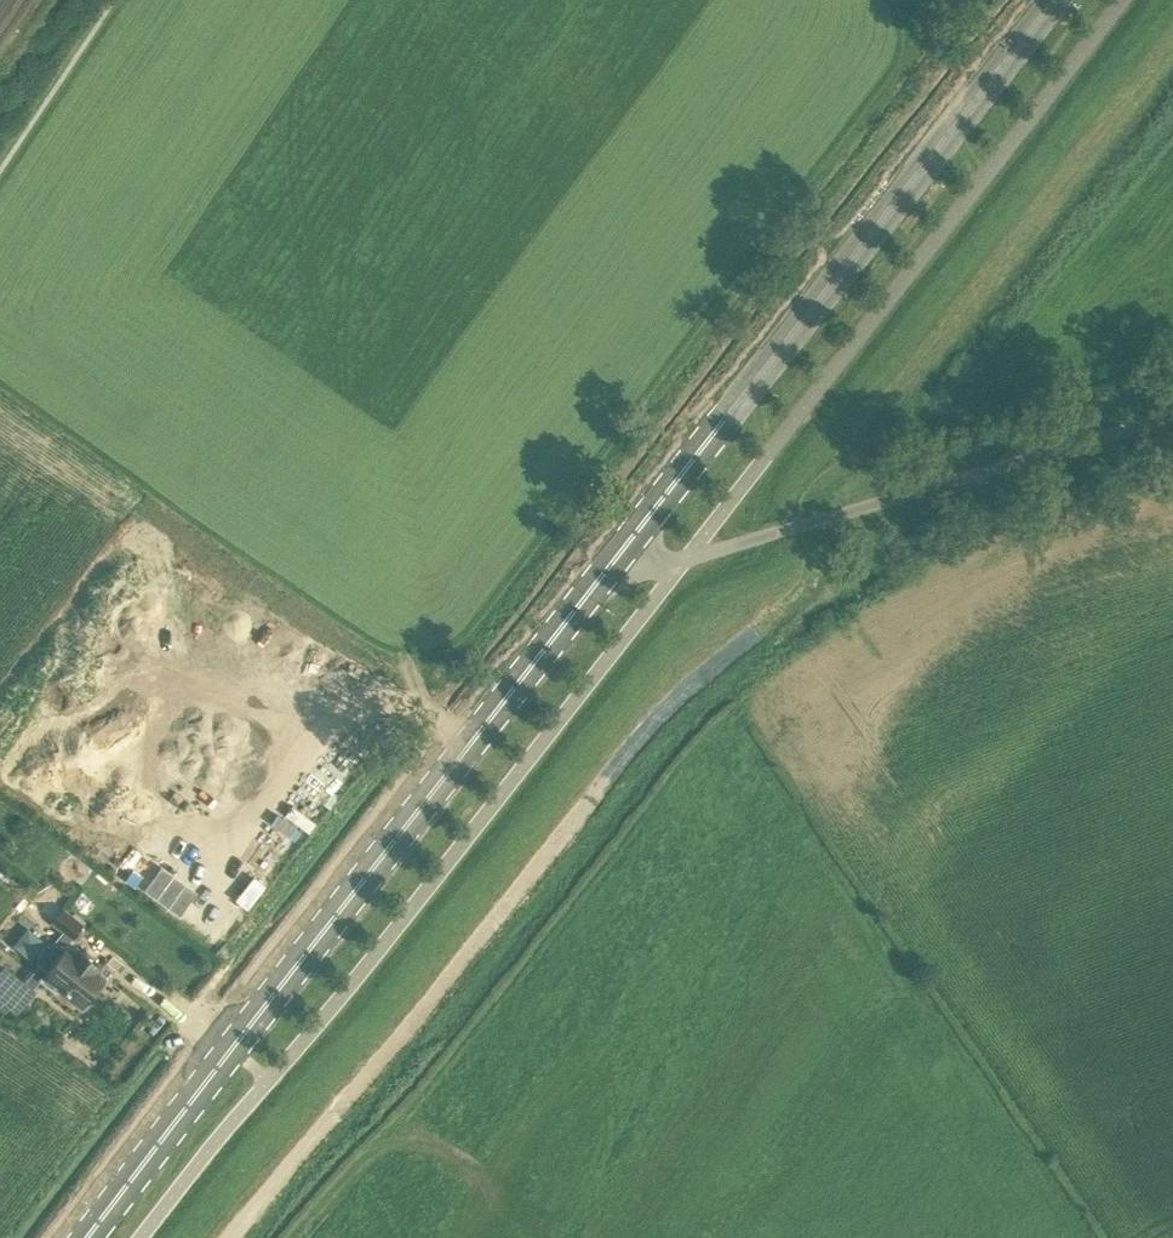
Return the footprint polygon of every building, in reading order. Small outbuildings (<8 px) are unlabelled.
[(12,944),(31,917),(15,905),(0,925),(0,935),(12,944)] [(65,934),(54,948),(48,949),(42,957),(42,964),(25,986),(3,969),(0,973),(0,1007),(6,1012),(11,1005),(19,1011),(42,981),(57,993),(60,989),(84,1008),(105,981),(97,975),(102,969),(79,950),(74,956),(66,950),(85,927),(64,910),(53,924),(65,934)]
